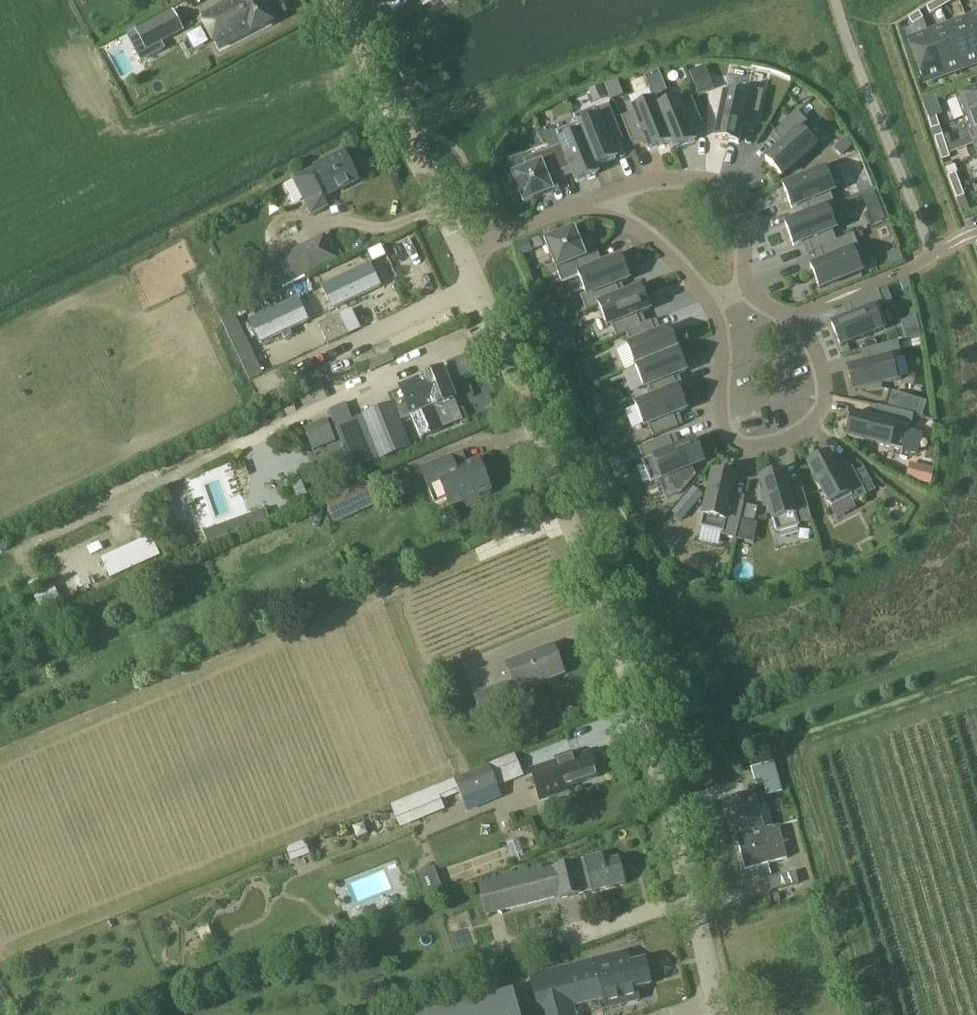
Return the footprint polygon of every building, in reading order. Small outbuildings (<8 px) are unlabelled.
[(202,17),(218,49),(252,32),(252,33),(272,23),(260,0),(235,0),(202,17)] [(941,9),(951,3),(949,0),(940,0),(937,2),(941,9)] [(937,2),(926,8),(930,15),(941,9),(937,2)] [(172,13),(137,32),(142,40),(146,49),(160,42),(182,30),(172,13)] [(918,13),(908,19),(912,26),(923,20),(918,13)] [(967,21),(976,48),(976,17),(967,21)] [(948,28),(962,67),(976,62),(976,48),(967,21),(948,28)] [(948,28),(928,35),(943,75),(962,67),(948,28)] [(923,82),(943,75),(928,35),(908,42),(923,82)] [(699,96),(710,91),(701,69),(690,73),(699,96)] [(653,97),(663,94),(655,72),(645,76),(653,97)] [(601,87),(590,92),(594,101),(605,97),(601,87)] [(763,92),(748,89),(747,95),(725,90),(715,138),(738,143),(743,121),(756,124),(763,92)] [(965,118),(976,114),(976,91),(957,98),(965,118)] [(927,119),(939,115),(934,97),(922,100),(927,119)] [(679,103),(677,99),(657,107),(654,100),(653,100),(673,150),(694,142),(688,125),(700,120),(691,98),(679,103)] [(653,100),(632,109),(634,113),(621,118),(631,143),(644,138),(649,151),(669,143),(672,151),(673,150),(653,100)] [(609,105),(596,110),(595,109),(574,117),(597,175),(598,174),(595,167),(616,159),(610,145),(623,140),(609,105)] [(765,160),(782,177),(818,143),(803,127),(807,123),(797,112),(773,134),(782,144),(765,160)] [(965,118),(972,137),(976,135),(976,114),(965,118)] [(597,175),(574,117),(573,118),(576,125),(556,133),(561,145),(549,149),(559,175),(571,170),(576,183),(597,175)] [(928,119),(932,131),(940,128),(936,117),(928,119)] [(938,149),(946,147),(942,136),(935,139),(938,149)] [(844,140),(835,149),(841,155),(850,147),(844,140)] [(938,149),(942,162),(950,159),(946,147),(938,149)] [(527,170),(514,175),(513,174),(501,180),(508,198),(519,193),(524,204),(553,193),(547,179),(559,175),(549,149),(523,160),(527,170)] [(324,199),(329,197),(358,182),(344,154),(314,168),(291,180),(311,218),(329,208),(324,199)] [(805,204),(809,215),(784,224),(785,226),(835,205),(830,193),(834,192),(825,169),(783,187),(792,209),(805,204)] [(960,185),(956,174),(948,177),(952,188),(960,185)] [(952,188),(957,199),(964,197),(960,185),(952,188)] [(828,209),(835,206),(835,205),(785,226),(793,247),(807,241),(811,253),(854,236),(853,235),(836,242),(832,231),(836,229),(828,209)] [(873,224),(884,220),(879,207),(868,211),(873,224)] [(545,242),(561,282),(578,276),(621,258),(620,257),(602,265),(597,252),(585,257),(574,230),(545,242)] [(324,235),(265,265),(276,288),(336,258),(324,235)] [(854,252),(859,249),(854,236),(811,253),(812,254),(819,251),(824,262),(810,267),(819,289),(862,272),(854,252)] [(527,240),(516,244),(521,257),(532,253),(532,251),(527,240)] [(621,258),(578,276),(586,295),(580,297),(586,311),(641,288),(620,296),(616,285),(629,280),(621,258)] [(369,266),(322,288),(332,309),(379,287),(369,266)] [(211,272),(199,278),(208,298),(221,291),(211,272)] [(910,288),(908,279),(900,283),(903,291),(910,288)] [(641,288),(586,311),(586,312),(599,307),(607,327),(611,325),(616,337),(651,323),(651,322),(641,326),(636,315),(650,310),(641,288)] [(832,325),(840,347),(886,328),(878,308),(883,306),(878,292),(847,304),(853,316),(832,325)] [(297,300),(250,322),(260,344),(282,334),(284,339),(292,335),(289,330),(307,322),(297,300)] [(549,325),(562,320),(558,309),(545,315),(549,325)] [(339,315),(329,320),(338,340),(348,335),(339,316),(339,315)] [(329,320),(319,325),(328,345),(338,340),(329,320)] [(669,329),(656,335),(651,323),(616,337),(616,338),(626,334),(631,345),(627,346),(635,367),(678,350),(669,329)] [(562,358),(577,352),(573,341),(558,347),(562,358)] [(866,350),(869,363),(847,369),(853,392),(867,389),(867,391),(881,390),(880,385),(901,380),(896,359),(901,357),(898,342),(866,350)] [(250,348),(237,354),(249,380),(263,374),(250,348)] [(648,387),(652,398),(635,405),(635,406),(678,389),(673,377),(686,372),(678,350),(635,367),(644,389),(648,387)] [(401,421),(411,416),(420,439),(442,431),(433,409),(455,401),(443,370),(419,379),(420,382),(401,390),(404,399),(394,404),(394,403),(356,418),(349,402),(328,410),(352,473),(412,449),(401,421)] [(590,383),(586,372),(573,377),(577,388),(590,383)] [(594,388),(582,393),(587,407),(600,402),(594,388)] [(678,389),(635,406),(644,427),(648,425),(653,438),(678,428),(673,415),(686,410),(678,389)] [(852,414),(846,437),(902,451),(907,430),(910,431),(914,415),(877,406),(874,420),(852,414)] [(691,468),(704,463),(695,441),(674,449),(669,437),(639,449),(643,461),(641,462),(650,484),(678,473),(680,478),(692,471),(691,468)] [(434,506),(446,501),(449,508),(491,492),(479,461),(468,465),(463,453),(436,464),(435,463),(418,469),(434,506)] [(831,509),(850,498),(853,504),(867,496),(852,468),(839,474),(829,454),(808,465),(831,509)] [(618,456),(608,460),(611,468),(621,464),(618,456)] [(934,470),(911,464),(907,478),(930,484),(934,470)] [(776,534),(799,527),(799,525),(812,521),(803,490),(790,494),(783,472),(760,478),(764,492),(761,492),(763,507),(768,505),(776,534)] [(700,529),(721,533),(720,536),(736,539),(744,503),(731,500),(736,478),(713,473),(700,529)] [(370,477),(322,499),(334,526),(382,504),(370,477)] [(694,488),(681,503),(690,511),(703,495),(694,488)] [(757,509),(746,506),(743,519),(754,522),(757,509)] [(265,510),(250,516),(254,528),(270,522),(265,510)] [(125,571),(160,556),(151,536),(116,551),(125,571)] [(506,664),(517,692),(563,675),(553,646),(506,664)] [(473,696),(481,719),(517,705),(508,683),(473,696)] [(564,784),(565,789),(598,779),(590,754),(575,759),(573,754),(556,760),(557,765),(531,773),(538,793),(564,784)] [(756,788),(764,786),(767,797),(782,793),(774,763),(751,770),(756,788)] [(488,767),(454,780),(466,813),(501,800),(488,767)] [(449,816),(438,788),(401,803),(412,831),(449,816)] [(735,839),(736,838),(762,832),(762,831),(773,828),(768,805),(756,808),(753,796),(726,803),(735,839)] [(762,832),(736,838),(745,871),(788,860),(779,826),(773,828),(762,831),(762,832)] [(542,872),(541,868),(478,884),(486,918),(624,884),(618,860),(603,863),(602,856),(586,860),(542,872)] [(434,869),(415,876),(424,898),(442,891),(434,869)] [(796,872),(768,879),(771,892),(799,884),(796,872)] [(607,1008),(642,999),(639,989),(651,986),(645,961),(632,964),(629,951),(594,960),(595,961),(515,981),(523,1014),(539,1010),(603,994),(607,1008)] [(513,991),(421,1014),(519,1014),(513,991)]
